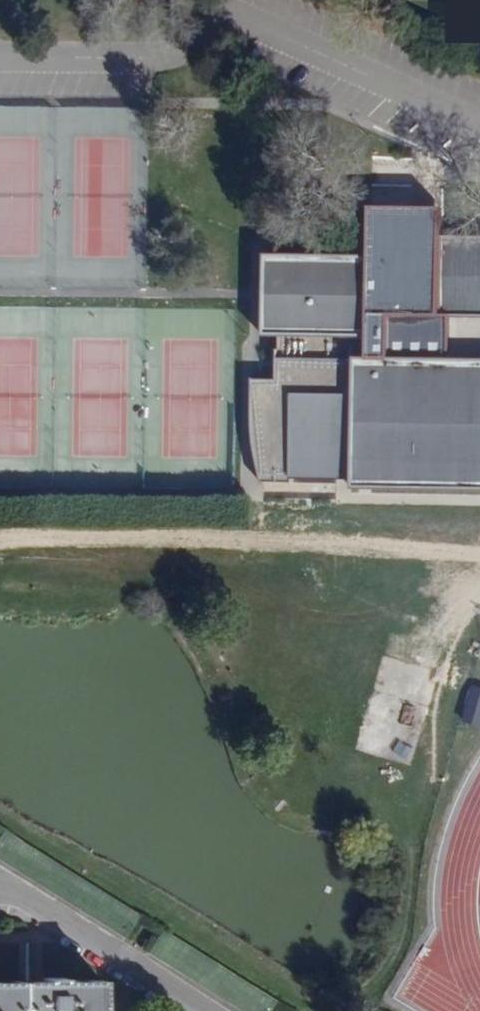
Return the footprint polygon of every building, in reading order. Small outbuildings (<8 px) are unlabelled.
[(352,481),(351,490),(479,492),(479,364),(449,363),(450,318),(479,318),(479,238),(441,237),(440,208),(366,208),(367,258),(266,257),(265,336),(279,336),(278,358),(276,358),(276,382),(252,381),(252,401),(254,448),(260,482),(352,481)] [(462,720),(479,726),(479,688),(474,686),(462,720)] [(97,980),(0,982),(0,1010),(98,1010),(97,980)]
